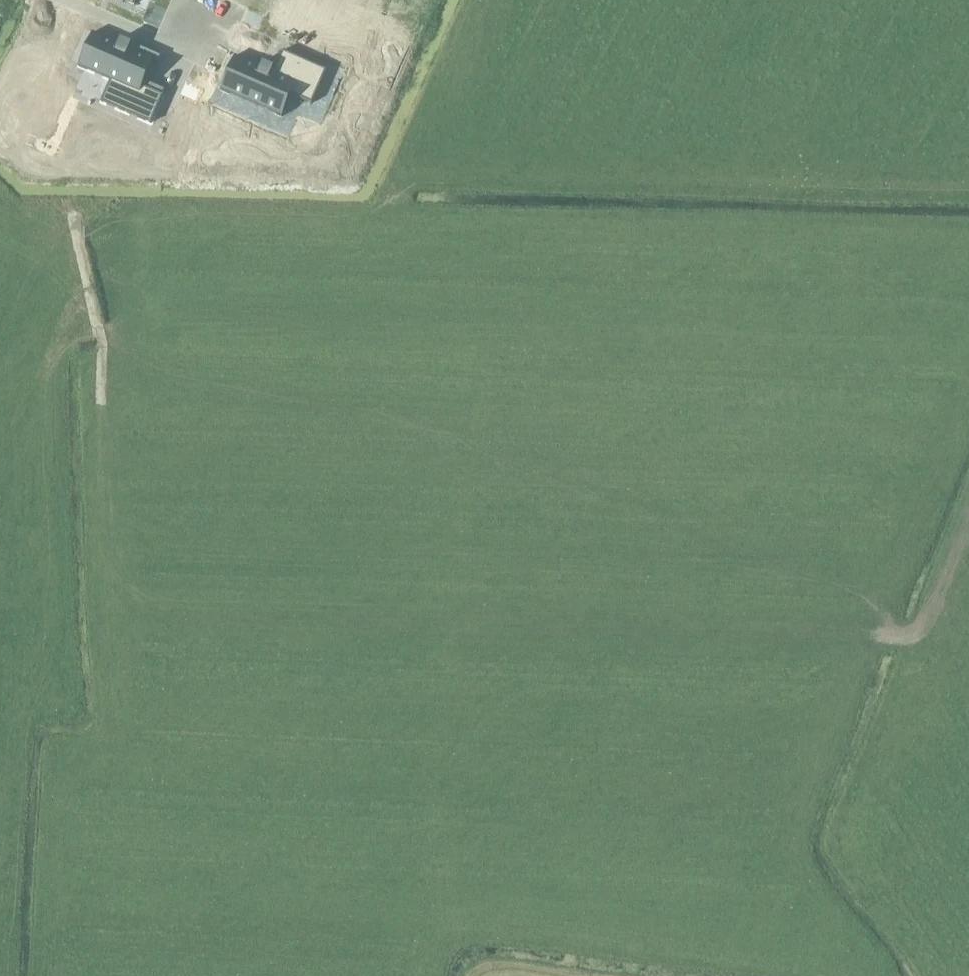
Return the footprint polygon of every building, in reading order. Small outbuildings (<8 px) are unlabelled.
[(101,33),(87,66),(140,89),(155,56),(101,33)] [(393,67),(401,71),(405,63),(397,59),(393,67)] [(242,60),(228,93),(281,116),(295,83),(242,60)] [(395,83),(387,79),(383,88),(391,91),(395,83)]
